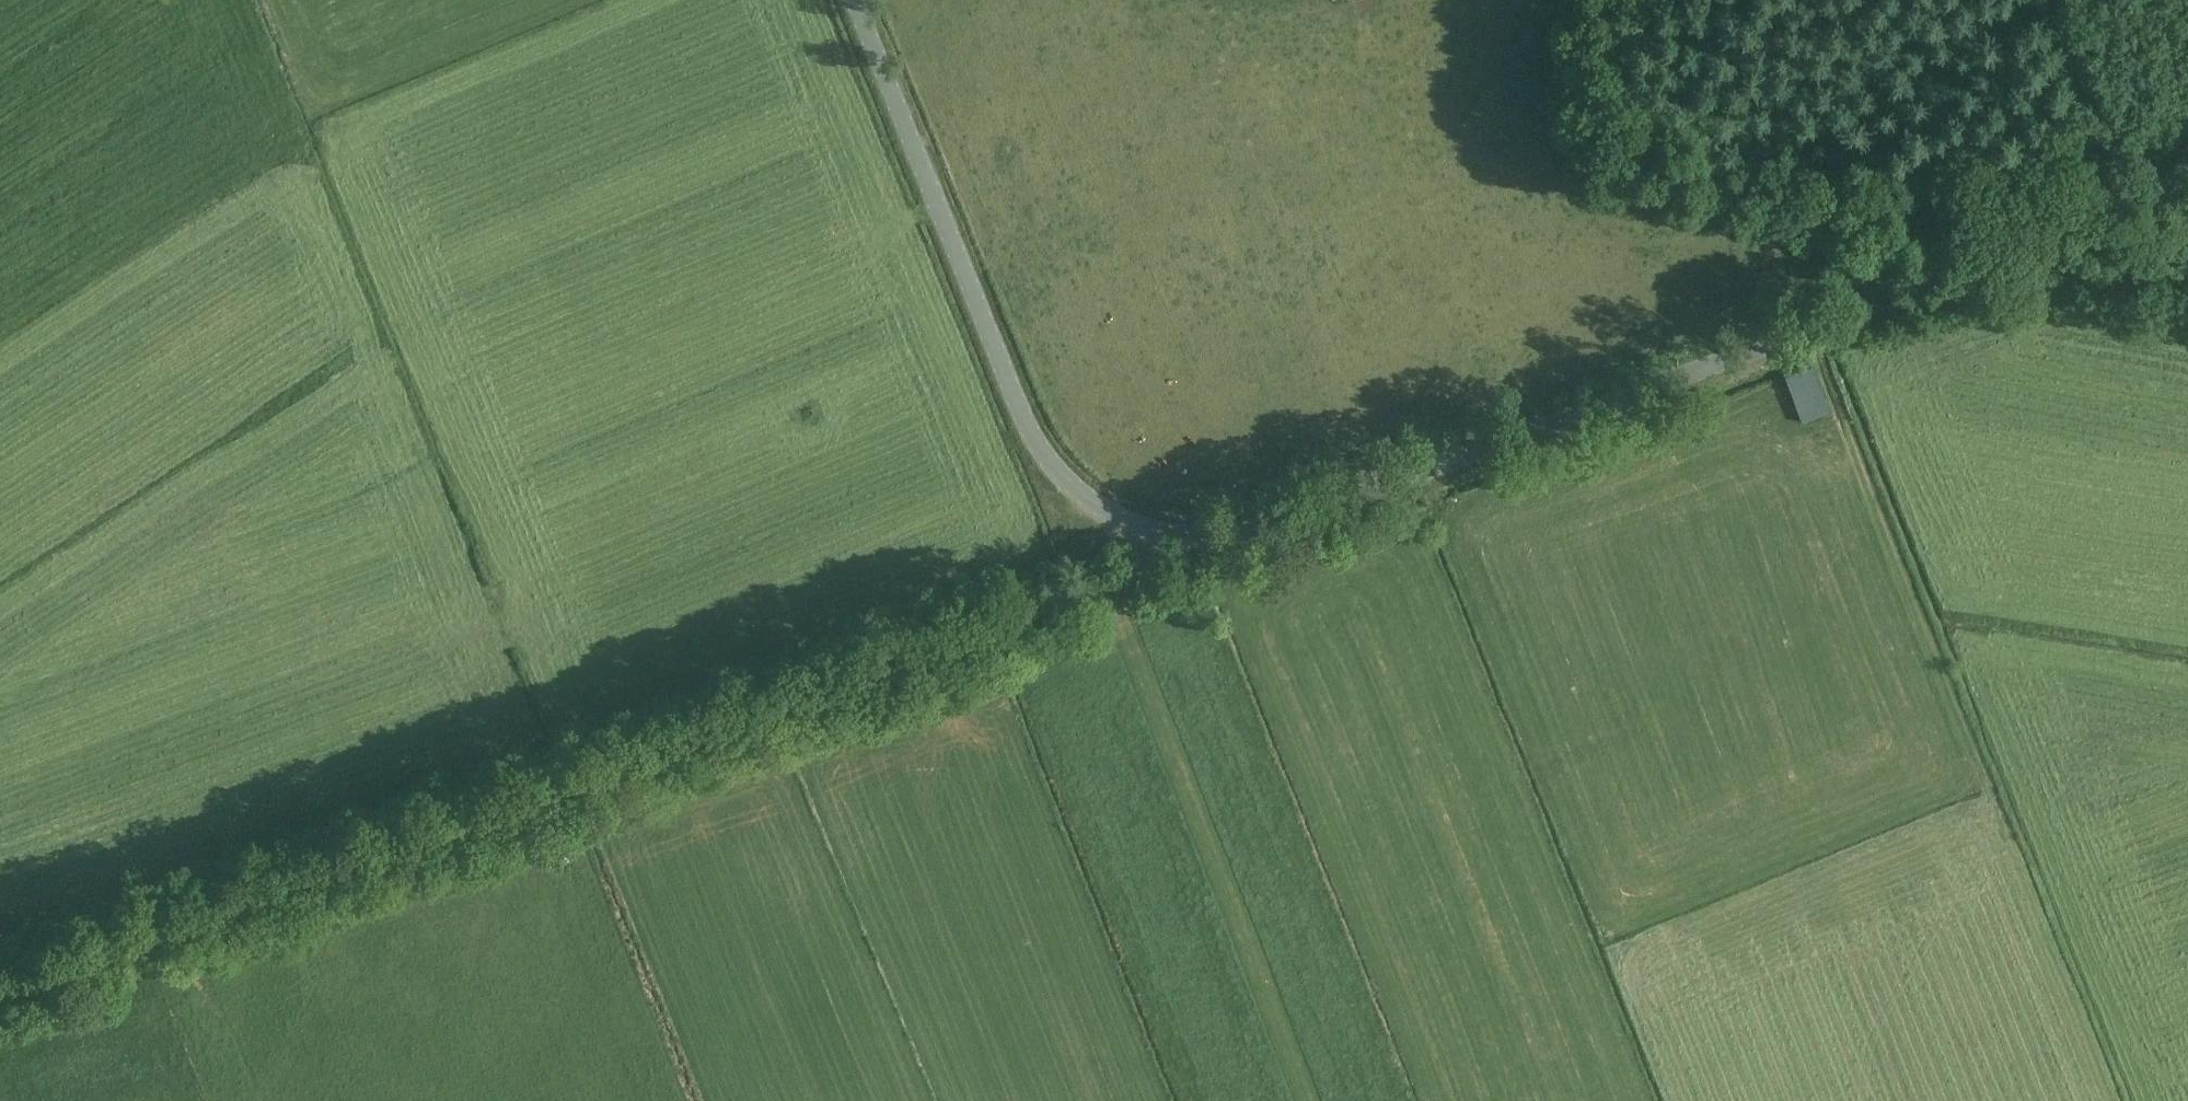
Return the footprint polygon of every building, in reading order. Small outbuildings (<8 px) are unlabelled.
[(1806,369),(1809,368),(1806,355),(1781,360),(1791,408),(1813,404),(1806,369)]
